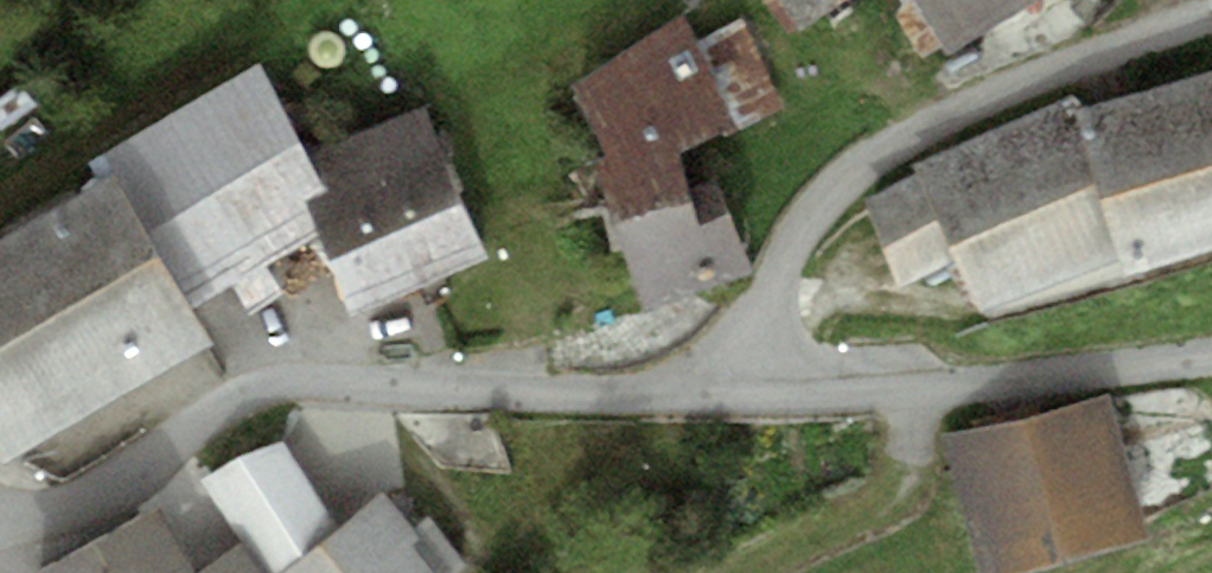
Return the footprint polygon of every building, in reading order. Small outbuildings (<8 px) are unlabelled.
[(801,36),(853,0),(776,0),(801,36)] [(947,53),(1021,9),(1015,0),(912,0),(947,53)] [(1021,9),(1036,0),(1015,0),(1021,9)] [(681,16),(577,84),(606,155),(593,160),(613,224),(692,200),(688,185),(680,152),(787,109),(746,17),(697,37),(681,16)] [(257,64),(102,150),(110,165),(191,302),(230,280),(248,312),(285,290),(267,258),(317,229),(302,201),(322,189),(303,153),(257,64)] [(866,199),(897,284),(952,259),(988,319),(1145,278),(1142,271),(1211,250),(1211,69),(1082,110),(1073,93),(914,161),(917,172),(866,199)] [(302,201),(317,229),(357,313),(486,257),(427,105),(303,153),(322,189),(302,201)] [(0,229),(0,449),(207,327),(191,302),(110,165),(0,229)] [(613,224),(640,312),(753,277),(721,175),(688,185),(692,200),(613,224)] [(944,442),(984,572),(1001,572),(1149,527),(1107,392),(944,442)] [(270,567),(336,518),(282,439),(208,474),(270,567)] [(286,572),(458,572),(470,565),(431,515),(415,531),(383,490),(286,572)] [(38,572),(180,572),(194,566),(159,503),(38,572)]
